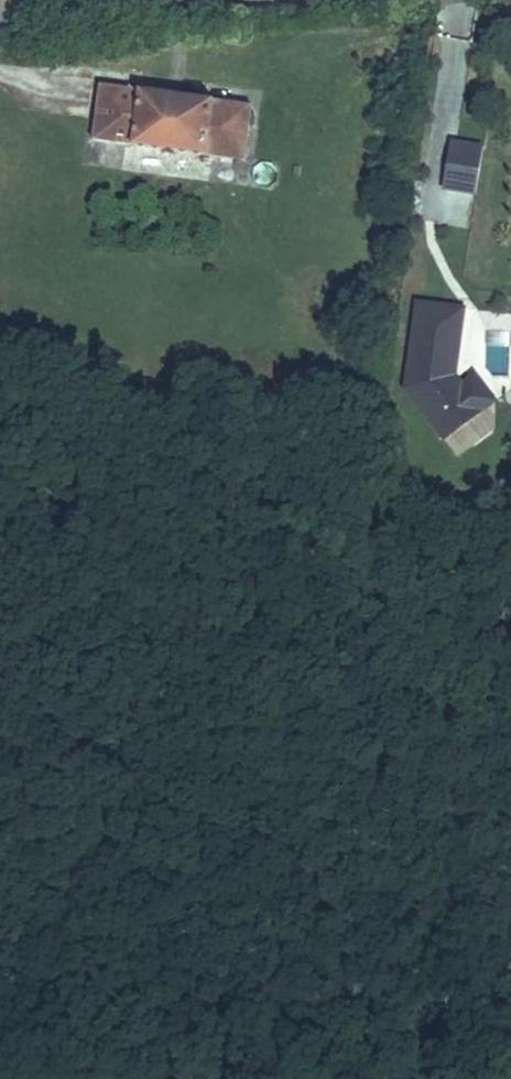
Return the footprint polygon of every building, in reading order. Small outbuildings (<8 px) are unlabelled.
[(252,105),(101,85),(93,140),(245,160),(252,105)] [(482,148),(453,144),(446,189),(475,194),(482,148)] [(444,438),(482,409),(462,382),(456,373),(466,307),(419,299),(405,386),(444,438)] [(462,382),(482,409),(495,399),(475,373),(462,382)] [(142,388),(132,388),(131,397),(142,397),(142,388)]
